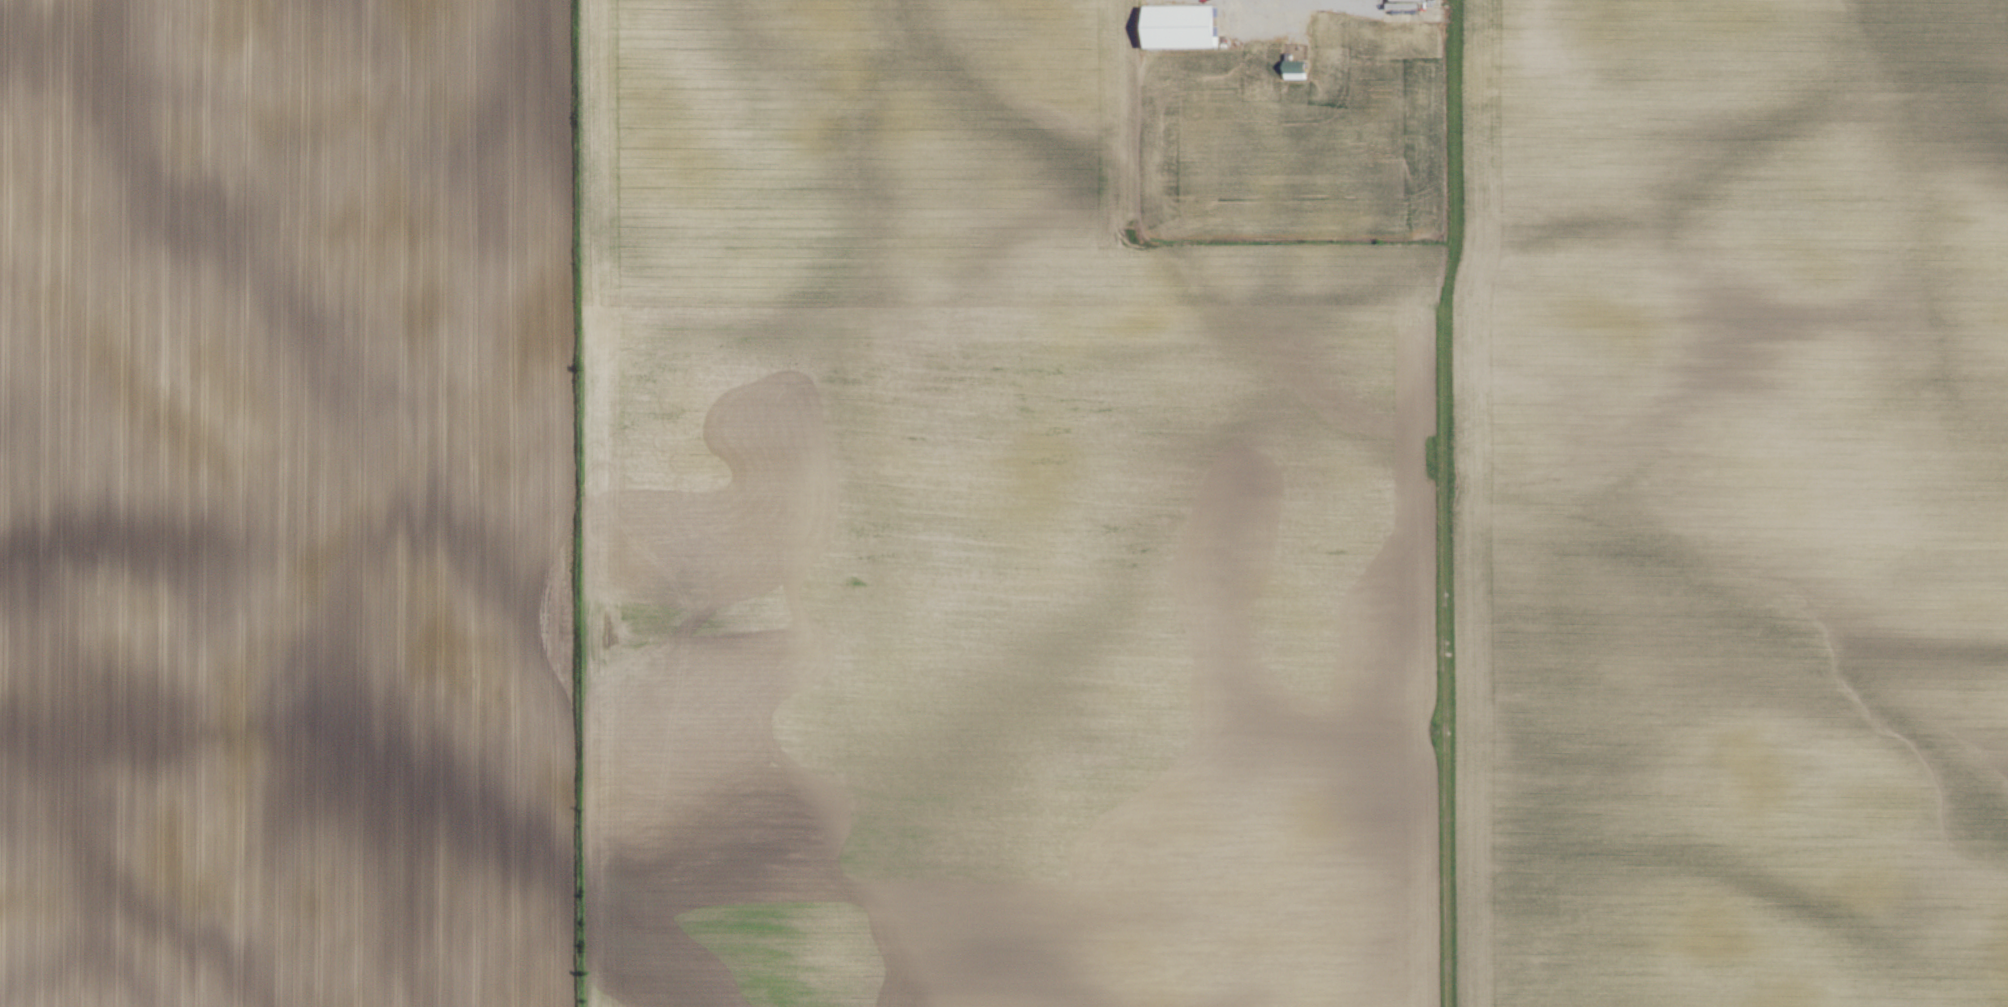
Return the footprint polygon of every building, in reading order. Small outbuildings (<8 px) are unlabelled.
[(1139,9),(1140,51),(1212,50),(1212,39),(1214,39),(1213,21),(1217,21),(1217,9),(1139,9)]
